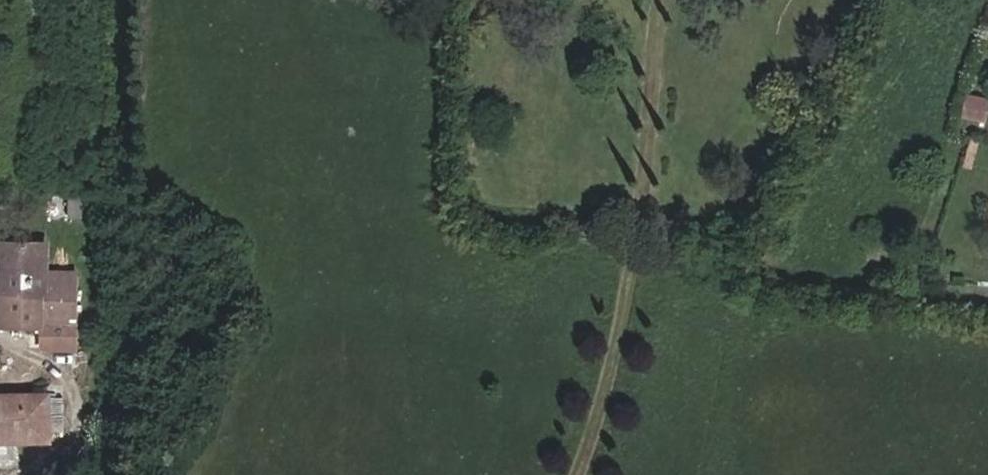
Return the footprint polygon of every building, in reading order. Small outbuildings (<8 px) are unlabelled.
[(983,120),(987,100),(967,96),(963,116),(983,120)] [(971,169),(979,139),(970,140),(961,166),(971,169)] [(82,218),(82,192),(69,192),(69,218),(82,218)] [(77,276),(42,276),(42,242),(1,241),(0,272),(0,325),(41,326),(41,347),(76,348),(77,276)] [(49,394),(47,386),(32,386),(32,394),(49,394)] [(49,394),(32,394),(0,395),(0,441),(5,441),(5,443),(50,442),(50,433),(49,398),(49,394)] [(64,432),(63,398),(49,398),(50,433),(64,432)]
